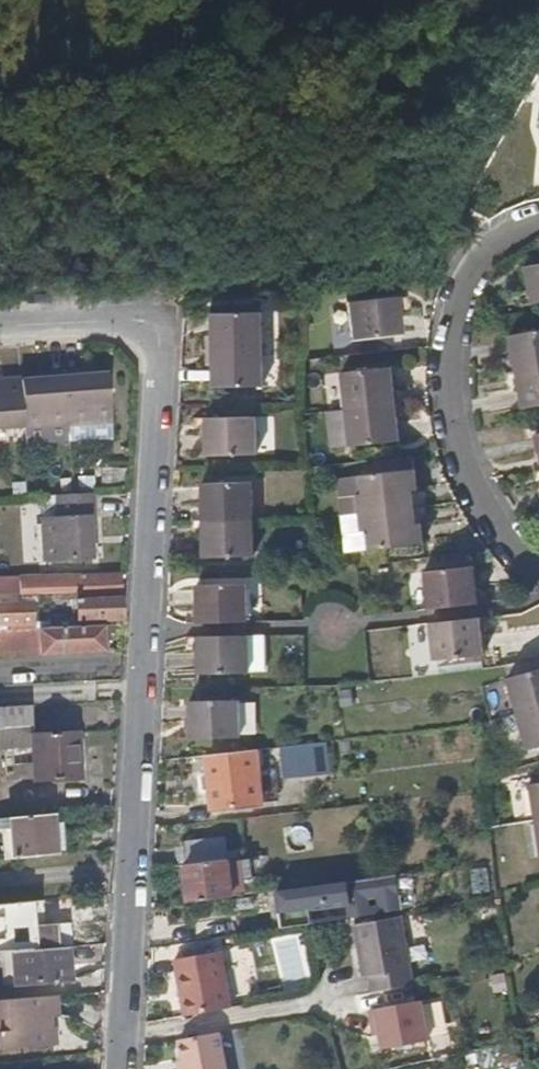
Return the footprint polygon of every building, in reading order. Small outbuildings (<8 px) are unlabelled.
[(531,257),(535,280),(528,281),(529,286),(523,287),(525,294),(538,291),(538,255),(531,257)] [(420,293),(419,286),(353,294),(358,330),(413,323),(410,300),(415,300),(414,295),(420,293)] [(183,343),(251,341),(250,304),(194,305),(195,328),(188,329),(189,333),(182,334),(183,343)] [(538,357),(538,319),(501,325),(504,348),(498,349),(499,355),(492,356),(494,365),(538,357)] [(251,341),(183,343),(183,351),(189,351),(190,356),(195,356),(196,379),(252,379),(251,341)] [(340,362),(345,399),(412,391),(411,383),(404,383),(403,379),(398,379),(395,356),(340,362)] [(494,365),(495,373),(501,372),(503,377),(508,376),(512,399),(538,395),(538,357),(494,365)] [(86,366),(63,367),(66,420),(110,417),(107,371),(86,372),(86,366)] [(40,374),(20,376),(23,423),(66,420),(63,367),(42,368),(40,374)] [(23,423),(20,376),(0,377),(0,424),(23,423)] [(412,391),(345,399),(349,438),(405,431),(402,409),(407,407),(406,401),(413,400),(412,391)] [(243,446),(242,408),(186,410),(187,432),(182,433),(183,437),(175,438),(175,447),(243,446)] [(111,431),(110,417),(66,420),(67,434),(111,431)] [(67,434),(66,420),(23,423),(25,437),(67,434)] [(419,457),(417,448),(379,453),(380,463),(419,457)] [(362,502),(434,492),(433,483),(426,484),(425,477),(421,478),(419,457),(380,463),(364,465),(367,484),(360,485),(362,502)] [(170,513),(239,511),(238,474),(183,475),(184,498),(177,498),(177,505),(170,506),(170,513)] [(93,489),(71,491),(53,492),(54,515),(41,515),(44,559),(90,556),(90,534),(96,533),(93,489)] [(435,502),(434,492),(362,502),(365,522),(370,520),(373,539),(428,531),(425,512),(429,511),(428,503),(435,502)] [(240,549),(239,511),(170,513),(170,522),(178,522),(178,528),(185,528),(185,550),(240,549)] [(481,575),(478,551),(423,558),(427,594),(495,586),(494,578),(488,578),(487,575),(481,575)] [(120,593),(120,571),(19,575),(19,593),(19,598),(25,597),(38,597),(45,585),(78,583),(79,595),(120,593)] [(240,610),(239,574),(183,575),(184,597),(178,597),(178,605),(173,605),(173,613),(240,610)] [(19,575),(0,576),(0,594),(19,593),(19,575)] [(73,595),(79,595),(78,583),(45,585),(38,597),(73,595)] [(79,595),(73,595),(73,619),(119,616),(120,593),(79,595)] [(25,597),(19,598),(0,599),(0,622),(26,621),(25,597)] [(490,621),(489,614),(428,622),(434,658),(483,651),(481,629),(485,629),(485,621),(490,621)] [(0,629),(0,654),(39,652),(39,651),(100,648),(99,623),(37,627),(0,629)] [(265,633),(250,634),(250,667),(265,668),(265,633)] [(250,667),(250,634),(210,635),(189,636),(189,644),(194,644),(195,648),(199,649),(199,671),(250,670),(250,667)] [(538,701),(538,661),(509,669),(518,706),(538,701)] [(236,728),(235,690),(185,693),(185,714),(180,715),(180,721),(173,721),(173,731),(236,728)] [(518,706),(527,740),(538,737),(538,701),(518,706)] [(0,704),(0,725),(32,724),(30,703),(0,704)] [(2,745),(31,743),(32,731),(32,724),(0,725),(0,745),(2,745)] [(32,731),(31,743),(35,774),(35,779),(78,776),(77,728),(32,731)] [(321,755),(319,736),(289,739),(290,749),(291,758),(321,755)] [(290,749),(289,739),(272,741),(273,750),(290,749)] [(35,774),(31,743),(2,745),(4,774),(35,774)] [(254,799),(249,744),(202,749),(206,804),(254,799)] [(538,815),(538,778),(529,780),(536,816),(538,815)] [(50,811),(0,816),(0,846),(1,857),(45,853),(65,851),(62,823),(51,824),(50,811)] [(175,862),(217,857),(214,833),(172,840),(175,862)] [(222,892),(217,857),(175,862),(179,898),(222,892)] [(471,868),(473,892),(489,891),(487,867),(471,868)] [(396,900),(390,869),(269,886),(274,920),(396,900)] [(58,943),(56,903),(34,905),(37,944),(58,943)] [(351,920),(356,945),(402,938),(397,911),(351,920)] [(263,938),(255,958),(275,966),(283,946),(263,938)] [(411,980),(402,938),(356,945),(362,972),(368,971),(372,987),(411,980)] [(66,945),(12,950),(14,984),(68,980),(66,945)] [(227,1004),(217,947),(171,956),(181,1013),(227,1004)] [(370,1009),(421,997),(420,994),(369,1004),(370,1009)] [(55,995),(0,998),(0,1047),(51,1045),(50,1016),(54,1015),(55,995)] [(381,1030),(382,1037),(426,1027),(421,997),(370,1009),(372,1023),(379,1022),(381,1030)] [(428,1035),(443,1032),(438,1000),(423,1003),(428,1035)] [(381,1030),(379,1022),(372,1023),(374,1032),(381,1030)] [(428,1036),(426,1027),(382,1037),(383,1045),(428,1036)] [(216,1029),(175,1037),(179,1057),(181,1068),(224,1068),(216,1029)]
